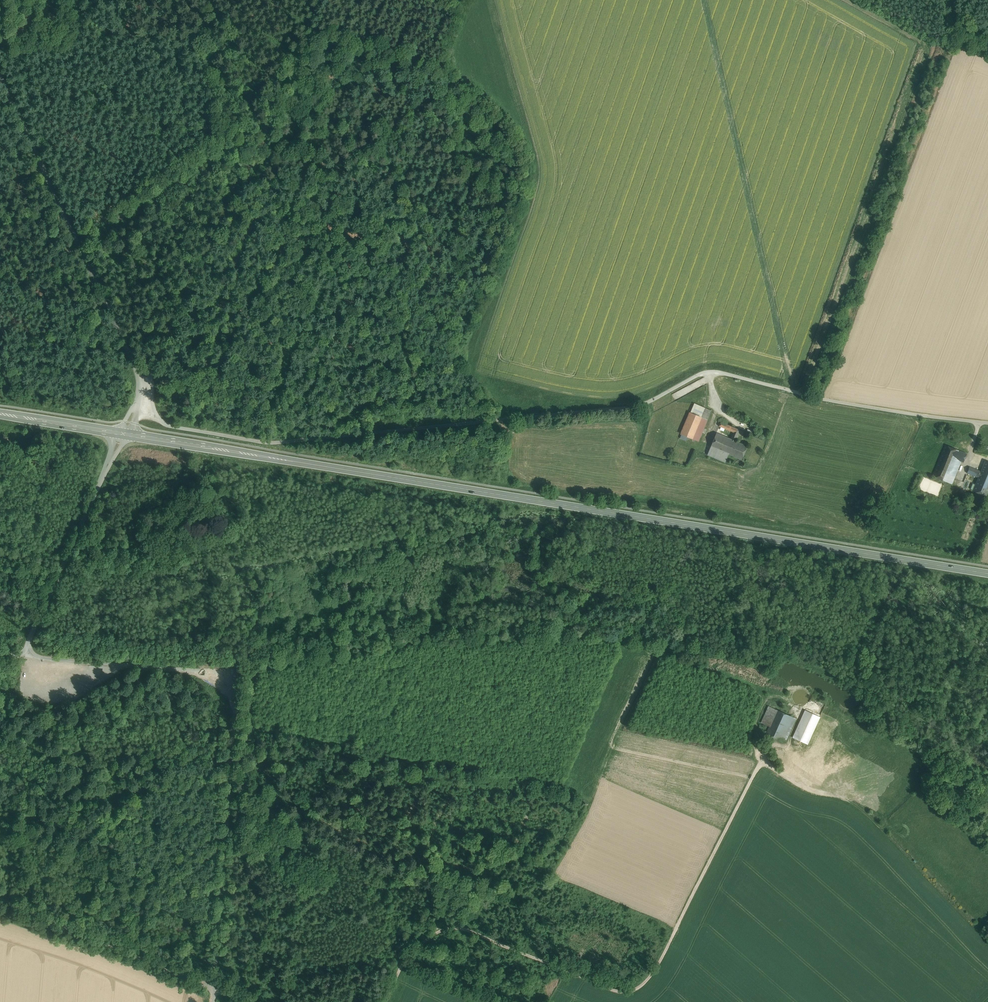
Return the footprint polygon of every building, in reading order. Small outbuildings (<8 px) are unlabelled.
[(690,413),(701,417),(703,414),(705,408),(694,403),(690,413)] [(703,414),(709,417),(711,411),(705,408),(703,414)] [(701,417),(690,413),(681,434),(692,438),(701,417)] [(708,420),(701,417),(692,438),(692,439),(699,442),(708,420)] [(716,433),(711,446),(729,454),(735,441),(740,430),(721,422),(719,426),(734,432),(731,439),(716,433)] [(742,460),(747,446),(735,441),(729,454),(742,460)] [(963,462),(967,454),(945,445),(932,476),(945,481),(947,476),(955,459),(961,461),(963,462)] [(725,462),(729,454),(711,446),(707,455),(725,462)] [(955,459),(947,476),(954,479),(961,461),(955,459)] [(985,461),(981,471),(979,476),(987,479),(987,462),(985,461)] [(967,473),(978,477),(979,476),(981,471),(969,467),(967,473)] [(979,476),(978,477),(973,491),(986,496),(987,490),(987,479),(979,476)] [(762,723),(769,726),(777,710),(769,706),(762,723)] [(771,736),(778,739),(788,715),(777,710),(769,726),(766,734),(771,736)] [(805,710),(793,738),(807,744),(820,717),(805,710)] [(794,717),(788,715),(778,739),(783,741),(794,717)] [(769,742),(771,736),(766,734),(765,737),(764,736),(763,739),(769,742)] [(820,750),(823,747),(816,742),(815,743),(812,748),(818,753),(820,750)] [(820,750),(830,757),(832,753),(823,747),(820,750)] [(830,757),(820,750),(818,753),(828,760),(830,757)] [(807,767),(799,779),(803,782),(812,771),(807,767)] [(818,775),(812,770),(812,771),(803,782),(810,787),(814,780),(818,775)]
